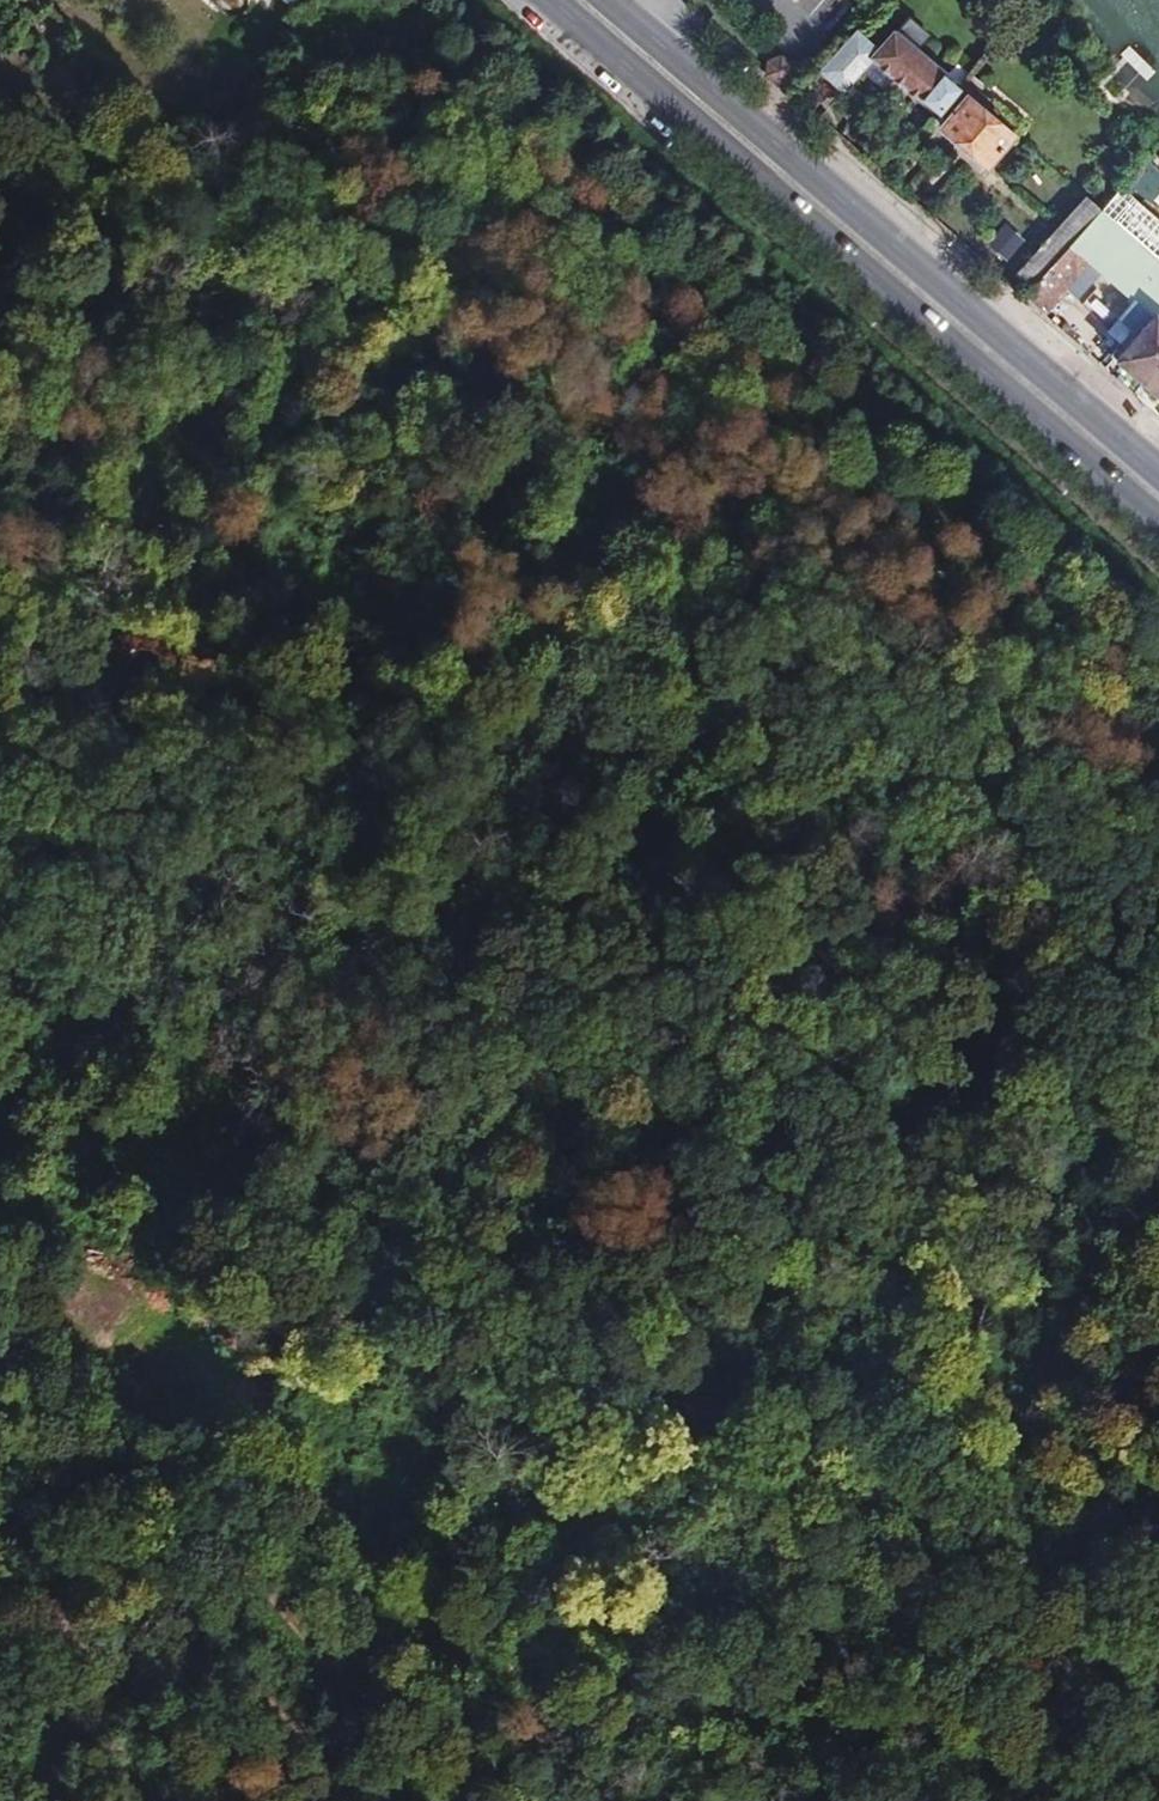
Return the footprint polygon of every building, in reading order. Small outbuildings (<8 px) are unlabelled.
[(896,79),(936,114),(958,87),(917,52),(931,35),(909,16),(895,34),(893,32),(871,57),(896,79)] [(896,79),(871,57),(847,37),(826,62),(851,84),(863,71),(886,91),(896,79)] [(792,40),(781,44),(777,56),(787,64),(799,60),(801,48),(792,40)] [(1016,139),(957,89),(936,114),(931,119),(987,170),(1016,139)] [(1121,189),(1101,211),(1031,288),(1023,297),(1043,314),(1056,301),(1071,284),(1082,293),(1101,273),(1133,302),(1117,320),(1131,332),(1110,355),(1158,398),(1158,222),(1121,189)] [(1031,288),(1101,211),(1084,196),(1015,274),(1031,288)] [(1066,310),(1082,293),(1071,284),(1056,301),(1066,310)]
